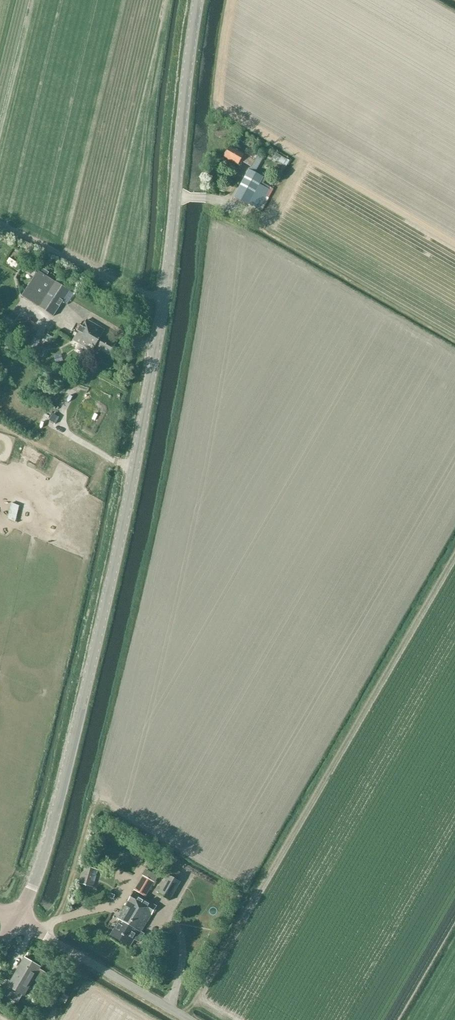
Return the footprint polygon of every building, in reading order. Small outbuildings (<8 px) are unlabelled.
[(256,161),(245,155),(245,154),(231,146),(224,158),(239,166),(241,161),(251,167),(250,170),(249,169),(234,197),(249,205),(260,210),(271,190),(260,185),(264,177),(255,173),(264,157),(260,154),(256,161)] [(19,248),(12,261),(18,264),(26,252),(19,248)] [(70,291),(45,275),(48,271),(33,262),(29,269),(37,274),(22,296),(54,317),(70,291)] [(103,335),(105,331),(85,319),(73,341),(78,344),(88,349),(93,352),(96,347),(109,355),(116,343),(103,335)] [(35,338),(30,349),(36,351),(41,340),(35,338)] [(48,373),(70,385),(72,380),(50,368),(48,373)] [(52,376),(45,388),(54,393),(61,381),(52,376)] [(63,383),(57,396),(68,400),(73,388),(63,383)] [(53,414),(50,421),(56,424),(59,418),(53,414)] [(19,502),(16,516),(25,518),(27,504),(19,502)] [(96,852),(101,853),(105,839),(105,838),(105,832),(101,831),(96,852)] [(181,882),(177,880),(180,872),(174,869),(176,865),(169,860),(163,872),(169,875),(158,894),(170,901),(181,882)] [(93,888),(98,870),(84,866),(79,884),(93,888)] [(149,877),(144,891),(156,896),(162,882),(149,877)] [(121,942),(146,899),(145,899),(133,892),(128,902),(117,919),(119,920),(111,936),(121,942)] [(146,899),(121,942),(130,947),(134,940),(140,943),(146,934),(143,932),(158,906),(146,899)] [(215,926),(210,934),(217,937),(221,930),(215,926)] [(42,967),(25,957),(3,995),(18,1003),(23,995),(25,997),(34,980),(46,986),(51,976),(41,969),(42,967)] [(65,1004),(70,997),(64,993),(60,1000),(65,1004)]
